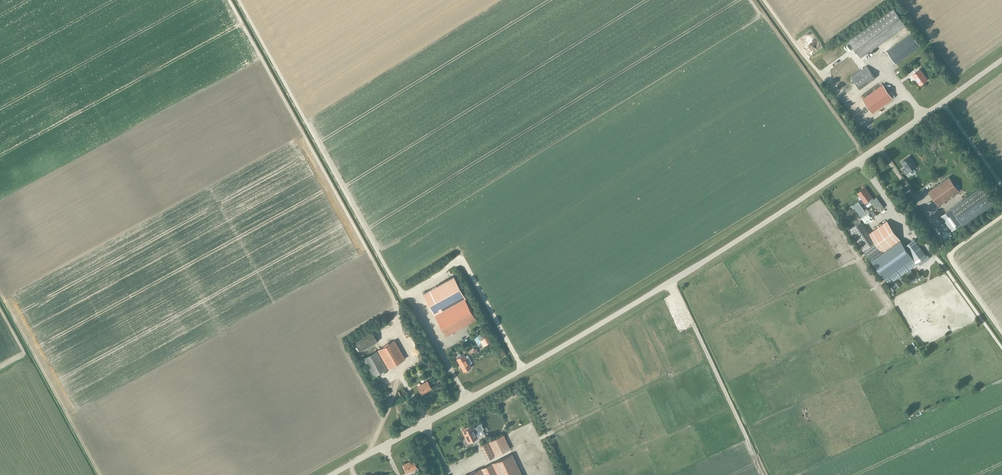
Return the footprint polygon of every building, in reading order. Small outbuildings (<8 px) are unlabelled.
[(894,9),(849,41),(820,61),(832,78),(861,58),(906,26),(894,9)] [(920,46),(912,34),(887,51),(896,63),(920,46)] [(875,78),(866,66),(852,77),(860,89),(875,78)] [(920,85),(927,80),(920,70),(913,75),(920,85)] [(872,113),(893,99),(883,85),(862,99),(872,113)] [(909,172),(916,167),(909,157),(902,162),(909,172)] [(938,206),(959,191),(949,177),(929,192),(938,206)] [(952,231),(961,224),(962,223),(963,225),(995,201),(984,185),(951,209),(941,216),(952,231)] [(858,193),(866,205),(874,200),(865,188),(858,193)] [(875,205),(879,210),(884,207),(880,201),(875,205)] [(875,241),(870,233),(860,220),(848,229),(863,250),(875,241)] [(900,240),(887,221),(870,233),(875,241),(884,252),(900,240)] [(926,255),(915,239),(905,246),(917,262),(926,255)] [(917,263),(917,262),(905,246),(900,240),(884,252),(872,261),(889,284),(917,263)] [(906,273),(913,282),(917,279),(911,270),(906,273)] [(435,315),(464,299),(466,299),(454,277),(423,294),(435,315)] [(894,287),(896,286),(897,285),(898,287),(901,285),(898,281),(889,287),(892,291),(895,289),(894,288),(894,287)] [(446,336),(476,320),(464,299),(435,315),(446,336)] [(360,351),(378,341),(373,332),(355,342),(360,351)] [(388,368),(405,359),(395,341),(378,350),(388,368)] [(373,376),(387,369),(377,351),(363,358),(373,376)] [(463,372),(464,372),(471,367),(464,355),(457,359),(461,366),(460,367),(460,368),(461,372),(463,372)] [(422,394),(432,389),(428,381),(417,386),(422,394)] [(469,442),(478,438),(473,427),(470,428),(469,426),(462,430),(466,439),(468,438),(469,442)] [(488,459),(495,456),(489,442),(481,445),(488,459)] [(492,463),(498,474),(522,474),(512,454),(492,463)] [(407,473),(417,468),(413,460),(403,464),(407,473)] [(485,474),(498,474),(492,463),(482,469),(485,474)]
